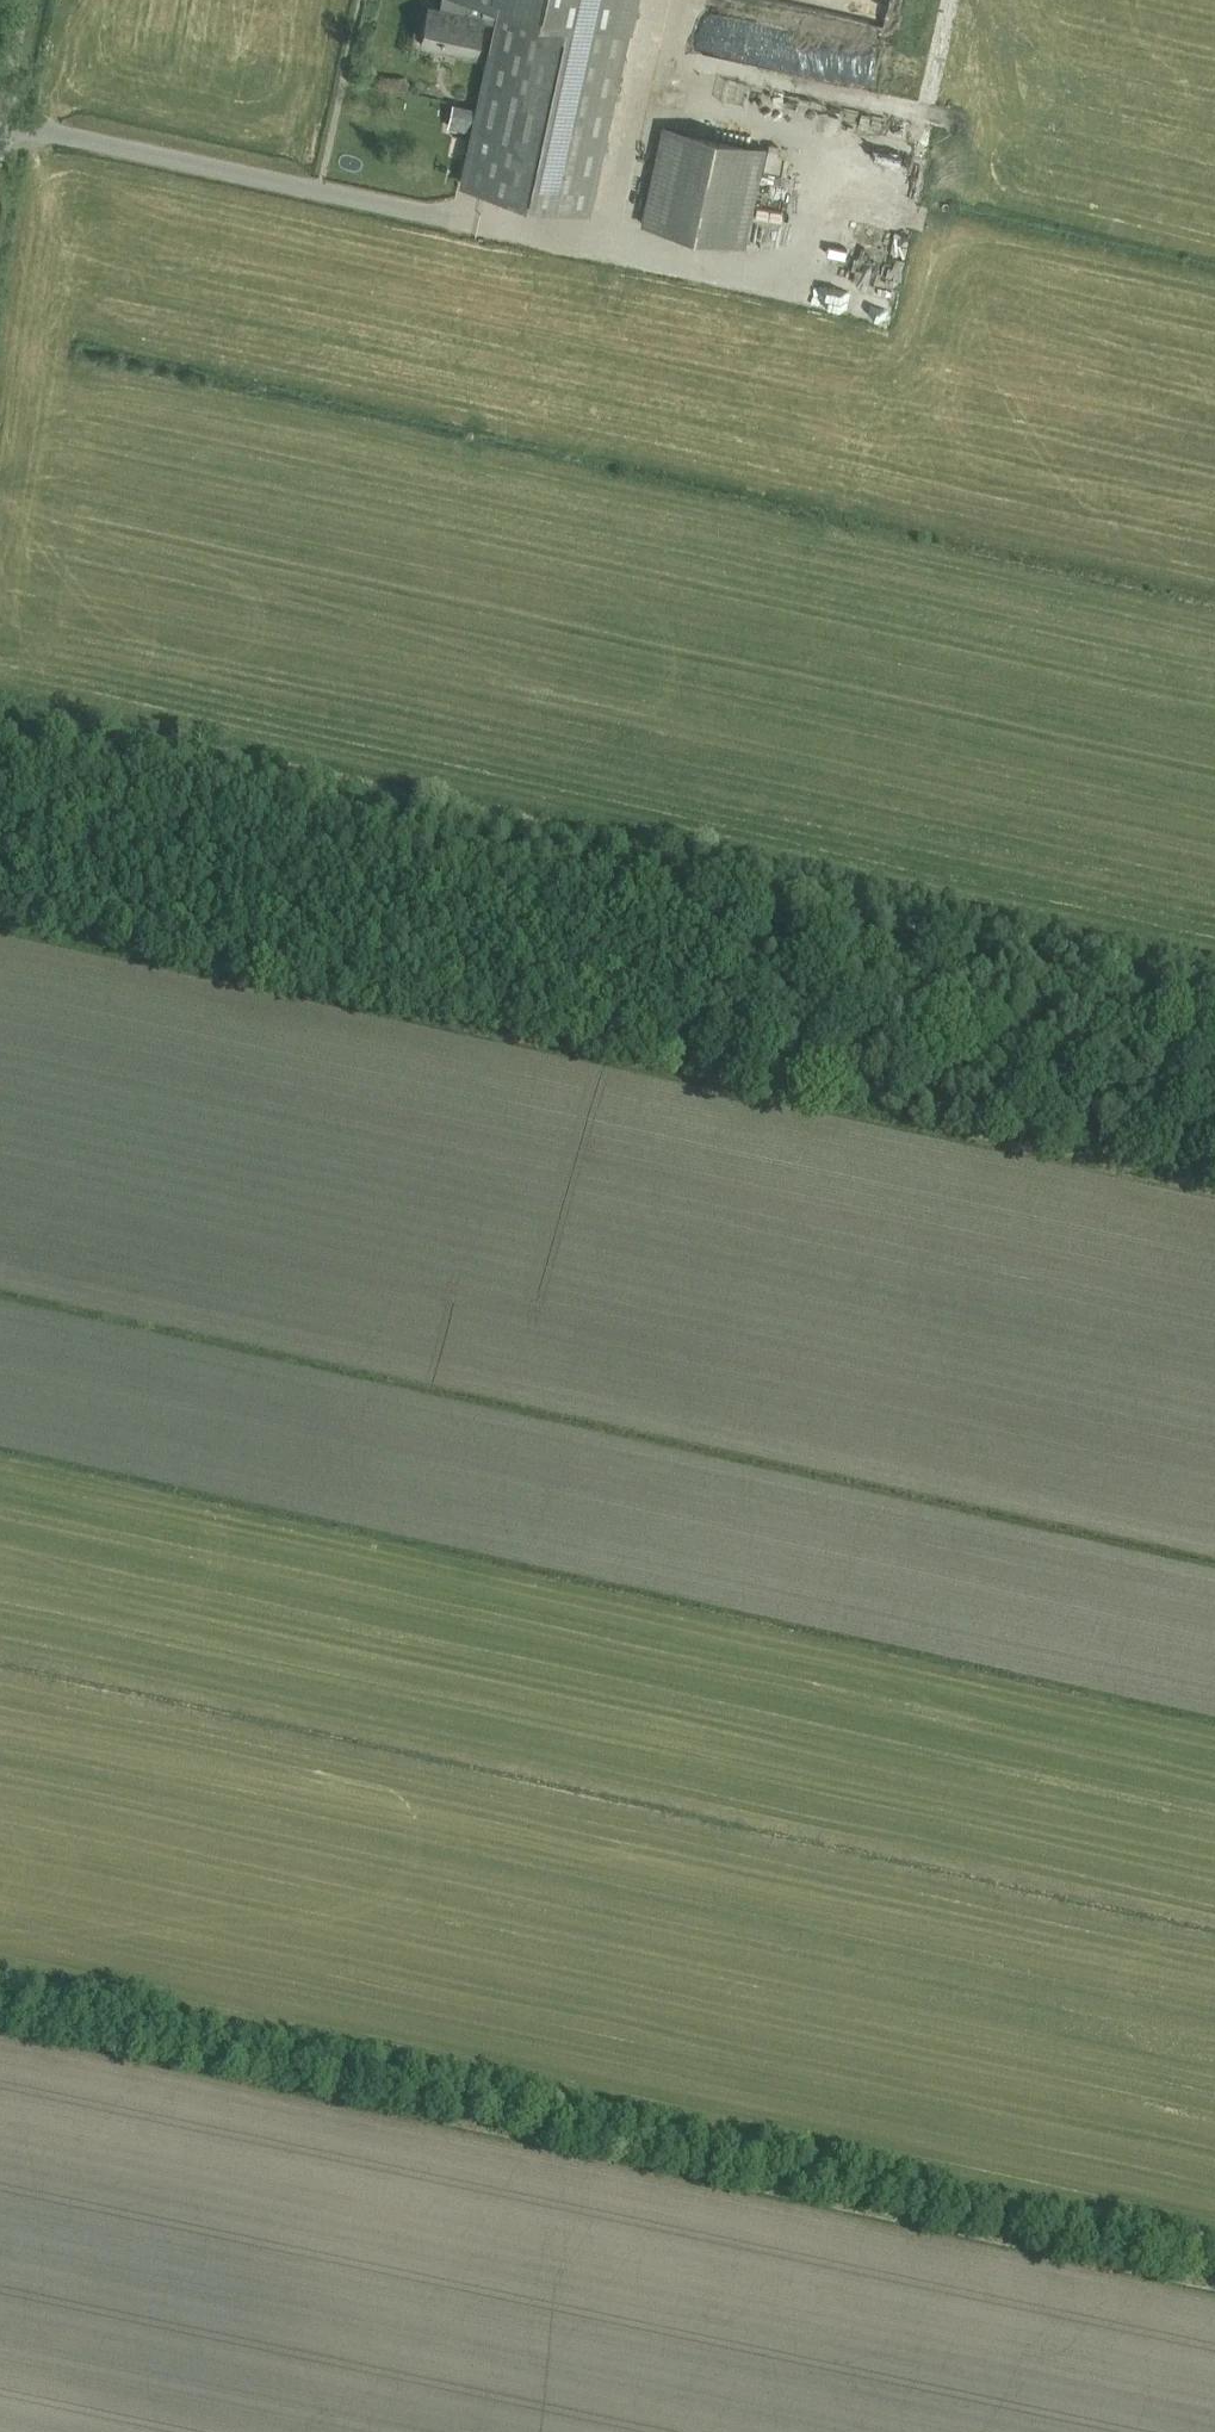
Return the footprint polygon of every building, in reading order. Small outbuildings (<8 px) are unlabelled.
[(451,16),(427,11),(420,47),(475,59),(483,22),(499,25),(485,97),(482,103),(480,109),(479,116),(480,122),(466,191),(590,217),(628,36),(617,33),(624,0),(454,0),(451,16)] [(664,124),(642,225),(745,247),(767,146),(664,124)]
